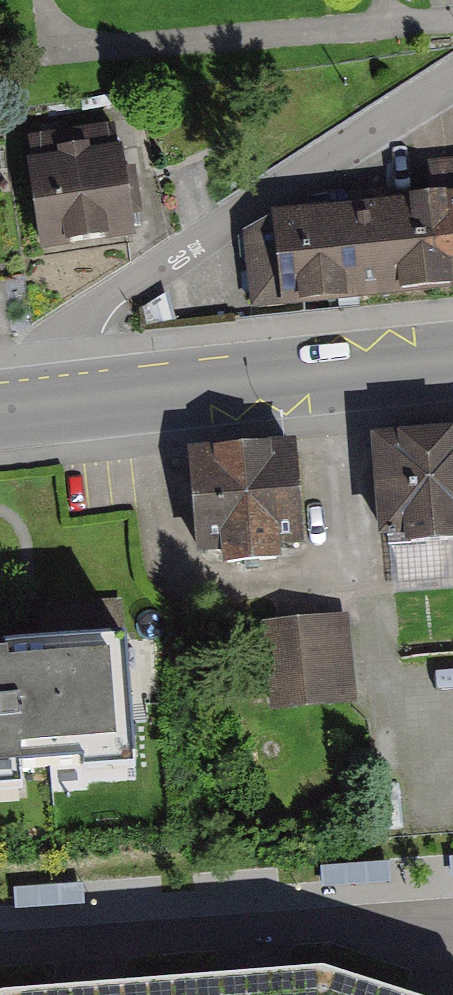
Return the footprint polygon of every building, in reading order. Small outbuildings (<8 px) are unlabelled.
[(126,131),(41,140),(53,250),(139,240),(126,131)] [(264,312),(452,295),(452,197),(291,211),(292,227),(257,230),(264,312)] [(387,437),(393,536),(452,532),(452,433),(387,437)] [(310,445),(208,451),(214,550),(315,544),(310,445)] [(347,615),(266,620),(271,704),(352,698),(347,615)] [(0,650),(0,760),(112,752),(113,769),(166,765),(158,640),(0,650)] [(325,966),(0,993),(0,994),(423,994),(325,966)]
